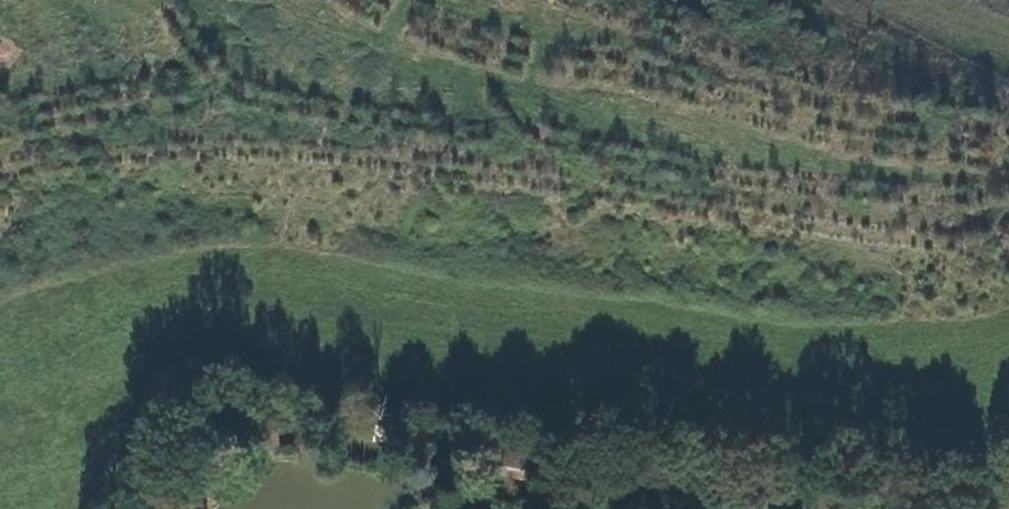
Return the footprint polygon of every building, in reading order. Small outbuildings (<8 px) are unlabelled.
[(517,471),(561,479),(564,464),(519,456),(517,471)]
